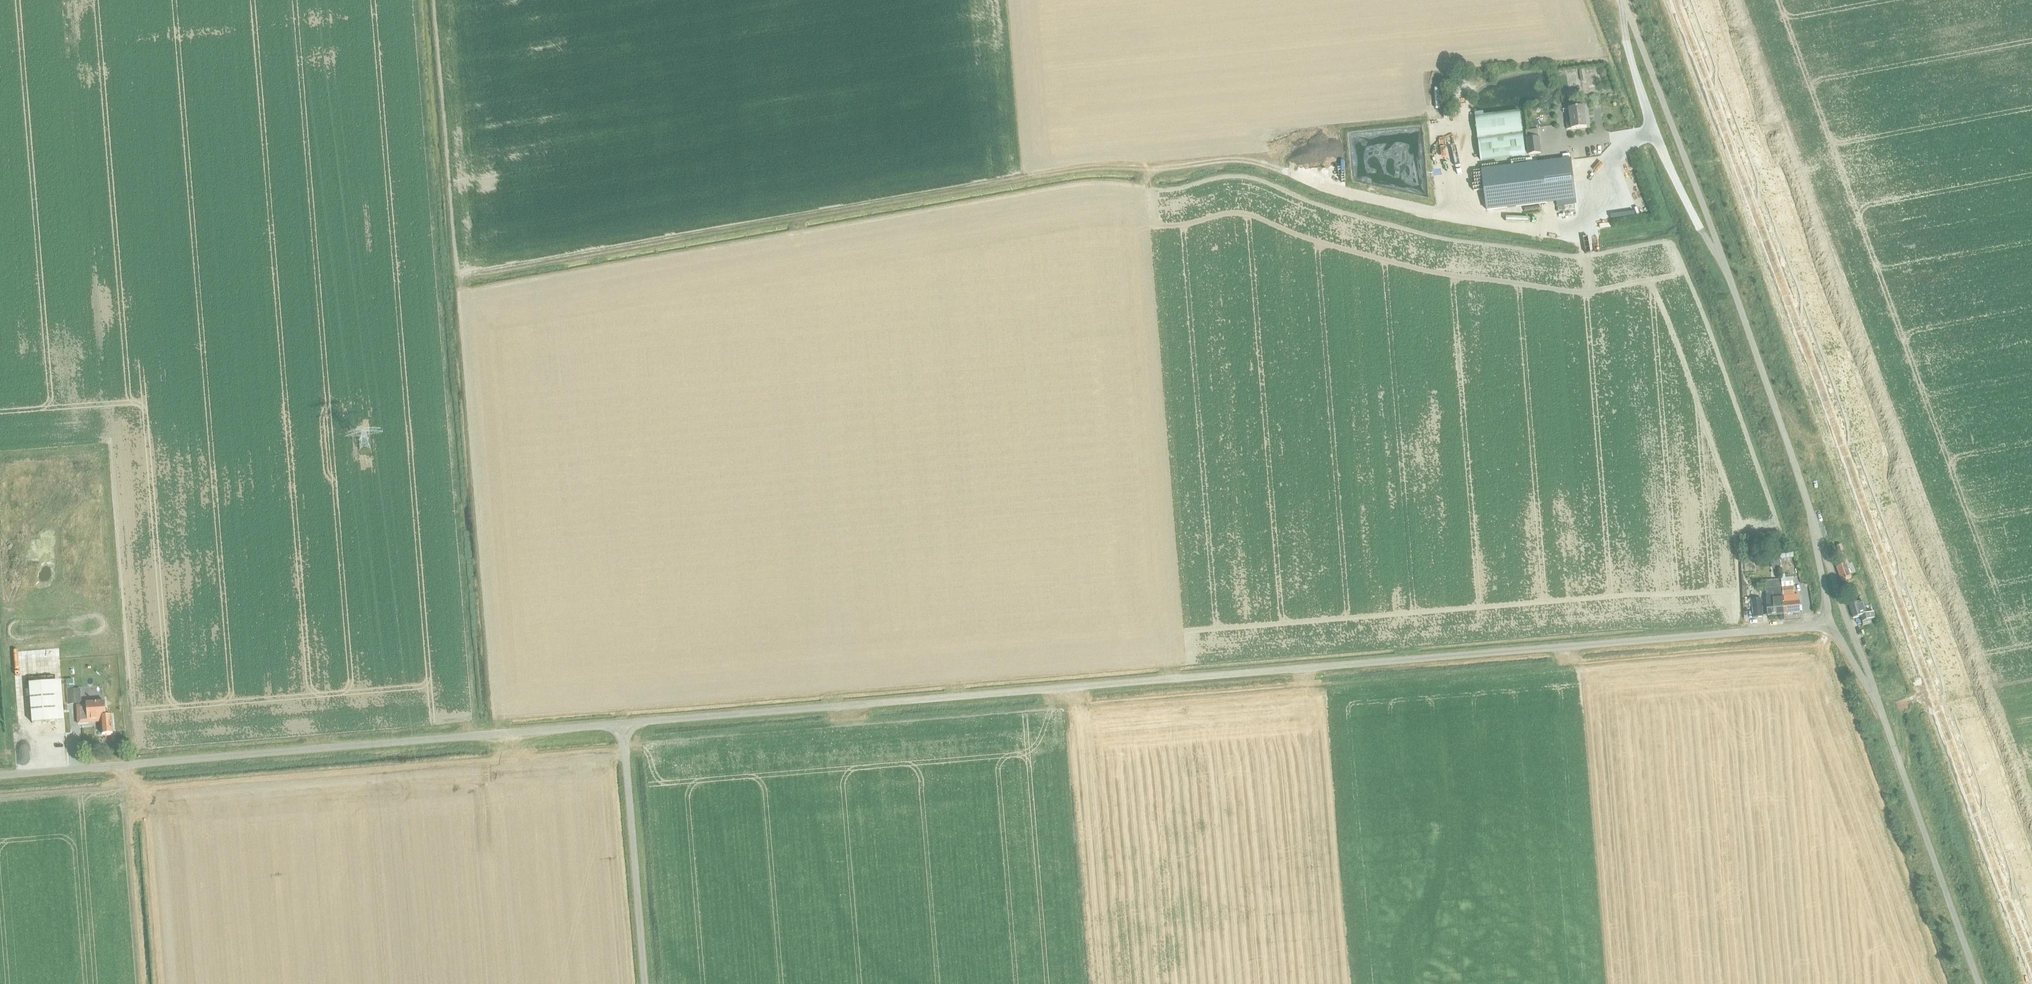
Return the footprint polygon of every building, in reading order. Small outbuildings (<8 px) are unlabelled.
[(1444,105),(1443,91),(1438,91),(1440,112),(1448,112),(1447,104),(1444,105)] [(1567,124),(1568,128),(1568,130),(1572,129),(1572,130),(1587,128),(1585,107),(1569,109),(1571,123),(1567,124)] [(1475,115),(1477,138),(1523,132),(1520,110),(1475,115)] [(1480,161),(1526,155),(1523,132),(1477,138),(1480,161)] [(1539,137),(1527,138),(1529,155),(1541,153),(1539,137)] [(1571,160),(1482,171),(1487,210),(1576,199),(1571,160)] [(1578,205),(1560,205),(1560,214),(1579,214),(1578,205)] [(1841,545),(1835,547),(1838,554),(1844,551),(1841,545)] [(1837,568),(1842,581),(1851,578),(1847,565),(1837,568)] [(1793,578),(1781,579),(1782,587),(1783,587),(1794,586),(1793,578)] [(1785,614),(1800,612),(1799,595),(1794,595),(1794,586),(1783,587),(1785,614)] [(1785,614),(1783,587),(1782,587),(1767,589),(1767,594),(1768,615),(1785,614)] [(1742,600),(1743,619),(1763,617),(1761,599),(1742,600)] [(1854,619),(1861,617),(1862,622),(1876,619),(1874,613),(1867,615),(1863,602),(1849,605),(1854,619)] [(57,722),(54,681),(29,683),(32,723),(57,722)] [(67,690),(68,705),(81,704),(80,689),(67,690)] [(77,706),(78,725),(88,724),(101,723),(102,735),(113,734),(112,716),(105,715),(104,702),(87,703),(87,706),(77,706)]
